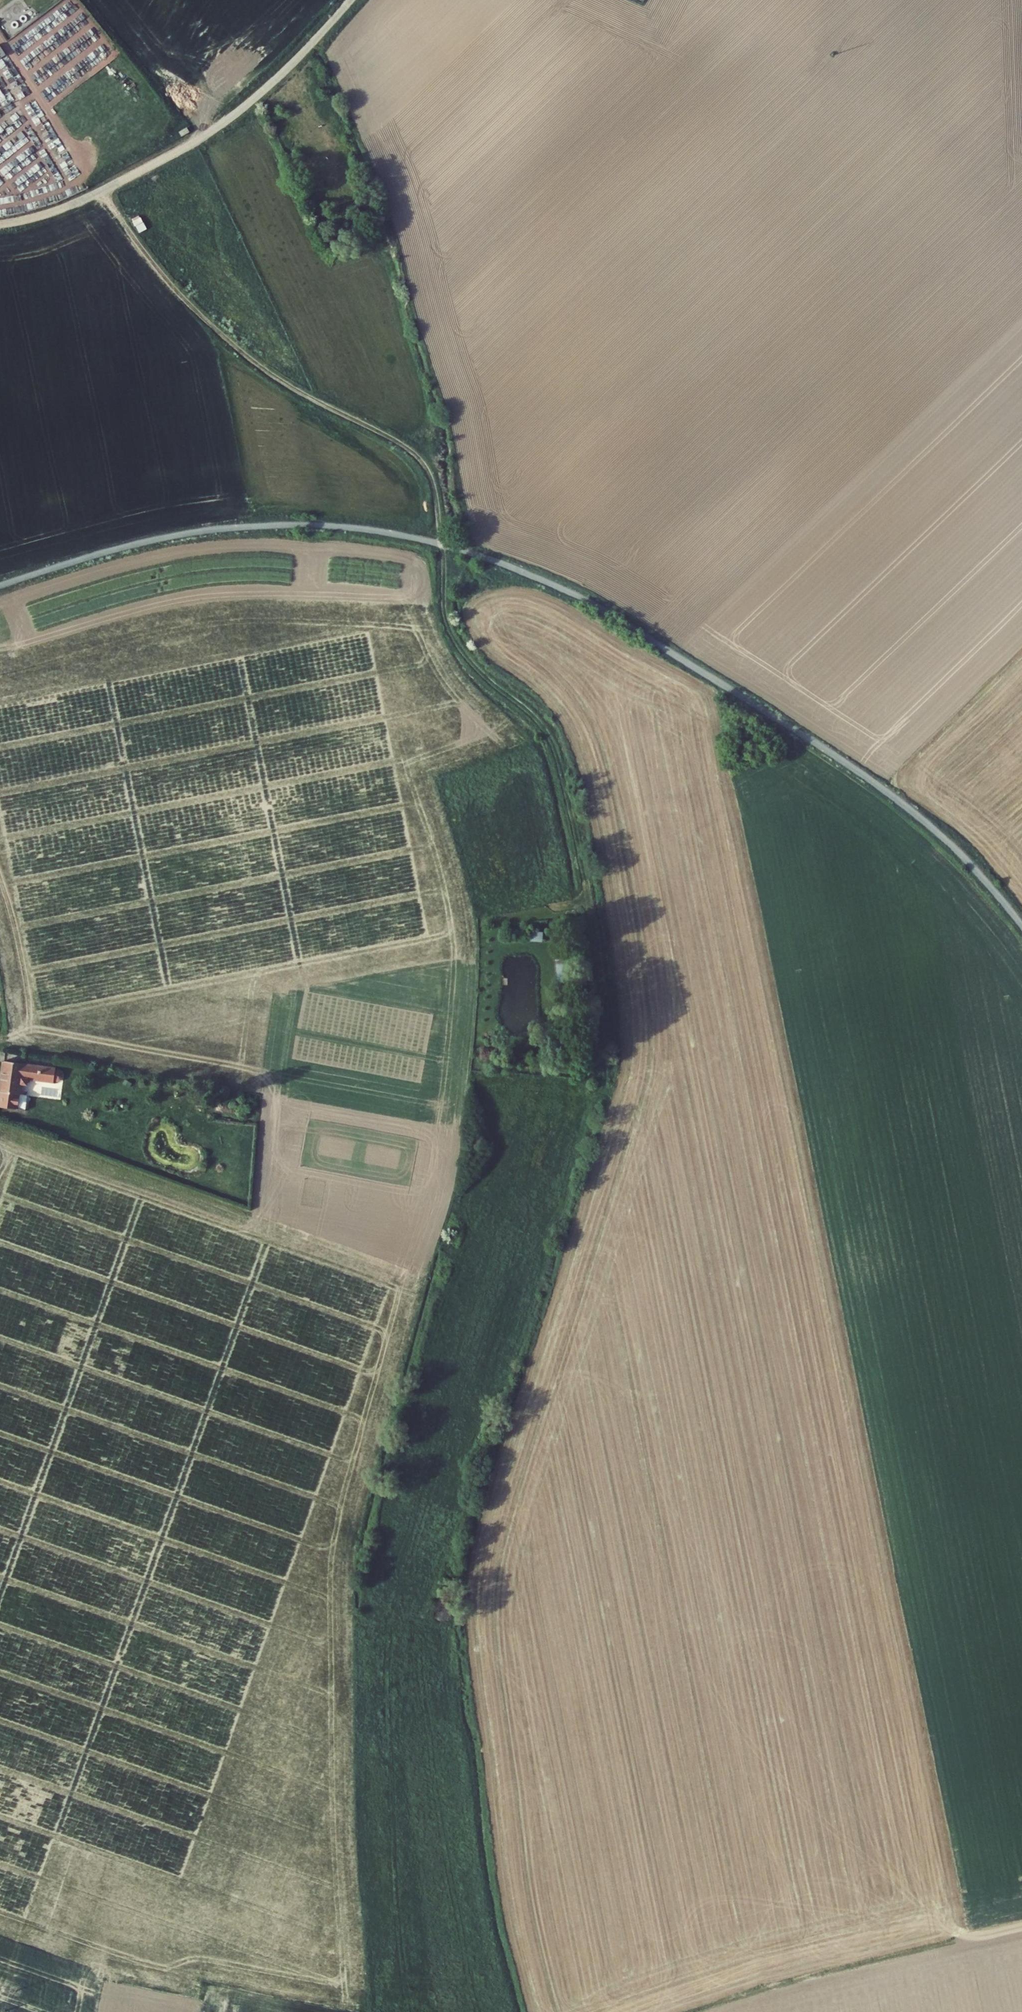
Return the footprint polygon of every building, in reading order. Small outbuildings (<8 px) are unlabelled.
[(58,1081),(60,1070),(6,1063),(2,1090),(3,1090),(23,1092),(24,1079),(28,1079),(28,1077),(58,1081)] [(2,1105),(26,1108),(28,1093),(23,1092),(3,1090),(2,1105)]
